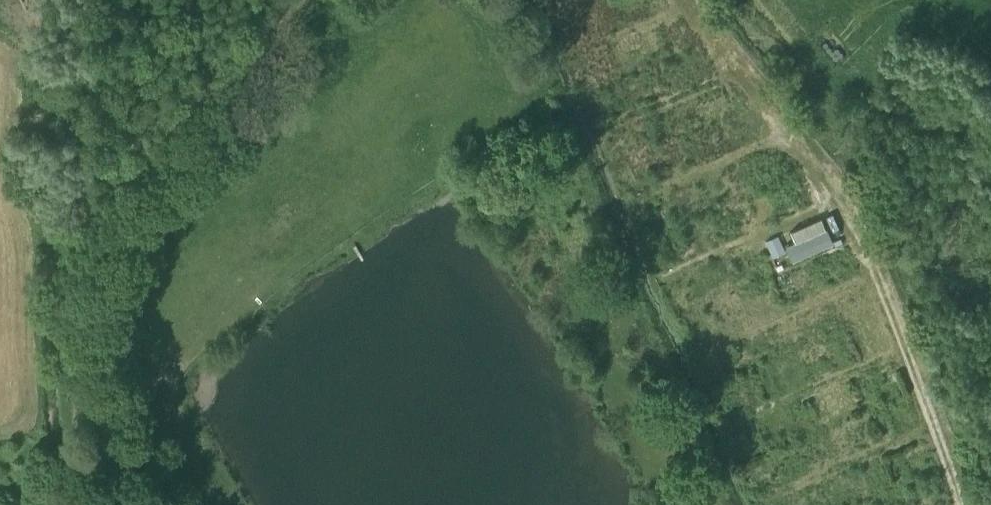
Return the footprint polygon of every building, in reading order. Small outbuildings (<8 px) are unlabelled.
[(794,241),(824,228),(819,218),(790,231),(794,241)] [(824,228),(794,241),(784,246),(792,262),(833,243),(826,227),(824,228)] [(785,251),(777,234),(764,241),(772,257),(785,251)]
